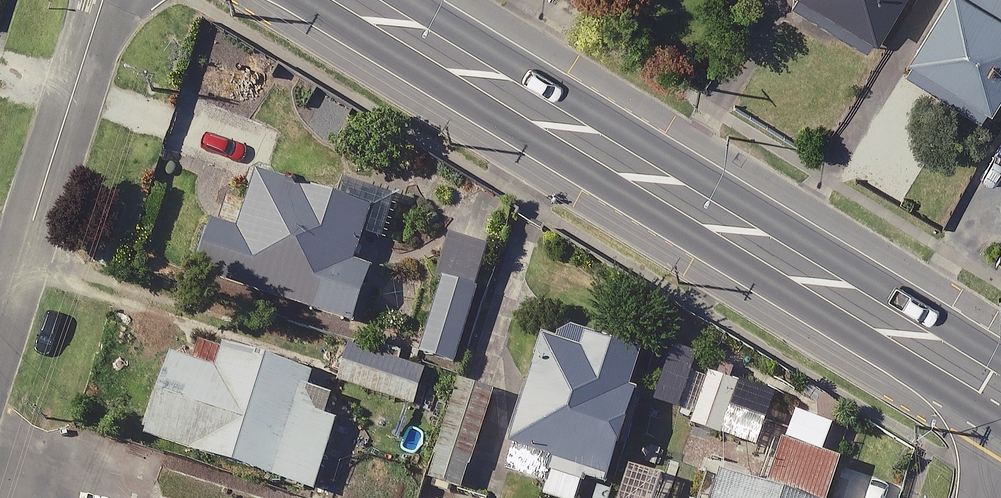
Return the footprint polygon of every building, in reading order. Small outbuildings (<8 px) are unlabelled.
[(804,4),(886,53),(918,0),(806,0),(804,4)] [(916,69),(999,119),(1000,116),(1000,0),(958,0),(916,69)] [(208,278),(364,327),(399,217),(243,167),(208,278)] [(499,250),(461,240),(430,356),(467,366),(499,250)] [(552,497),(614,497),(660,361),(564,329),(515,476),(555,489),(552,497)] [(162,442),(327,497),(338,464),(355,469),(374,411),(323,394),(327,382),(196,339),(162,442)] [(432,371),(359,350),(349,386),(422,407),(432,371)] [(750,385),(718,374),(700,426),(732,438),(750,385)] [(793,445),(780,490),(732,476),(726,497),(843,497),(854,462),(793,445)]
